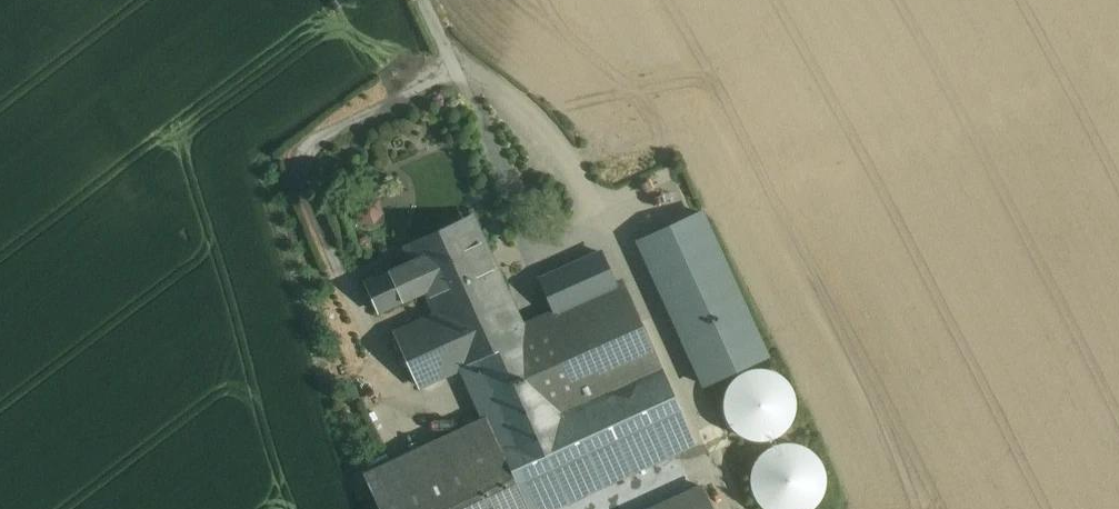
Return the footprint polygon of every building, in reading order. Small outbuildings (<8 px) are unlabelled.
[(716,246),(701,214),(639,243),(704,384),(766,356),(716,246)] [(473,223),(470,225),(412,251),(408,253),(410,257),(411,257),(412,261),(426,291),(437,316),(444,330),(508,301),(473,223)] [(600,253),(540,279),(555,312),(588,387),(603,380),(609,393),(641,378),(661,370),(622,283),(615,286),(600,253)] [(412,261),(365,283),(378,313),(426,291),(412,261)] [(520,328),(508,301),(444,330),(437,316),(396,334),(419,386),(463,366),(475,361),(510,437),(560,415),(520,328)] [(555,312),(538,319),(538,320),(520,328),(560,415),(609,393),(603,380),(588,387),(555,312)] [(731,382),(726,389),(723,396),(722,404),(723,413),(726,420),(730,427),(736,433),(743,438),(750,440),(759,441),(767,441),(774,438),(781,434),(787,428),(792,421),(795,413),(796,405),(795,397),(792,389),(788,382),(782,377),(775,372),(768,369),(759,368),(751,369),(744,372),(737,376),(731,382)] [(661,423),(680,414),(661,370),(641,378),(661,423)] [(560,415),(510,437),(498,443),(523,498),(665,434),(661,423),(641,378),(609,393),(560,415)] [(523,498),(522,499),(527,508),(552,508),(693,445),(694,444),(680,414),(661,423),(665,434),(523,498)] [(522,499),(523,498),(498,443),(485,418),(363,473),(380,508),(527,508),(522,499)] [(750,477),(750,484),(752,492),(755,498),(759,505),(764,508),(810,508),(813,507),(818,501),(821,495),(823,488),(824,480),(823,473),(821,466),(817,459),(813,454),(807,449),(800,446),(793,444),(785,444),(778,445),(771,447),(764,451),(759,456),(755,463),(752,469),(750,477)] [(703,486),(653,508),(713,508),(703,486)]
